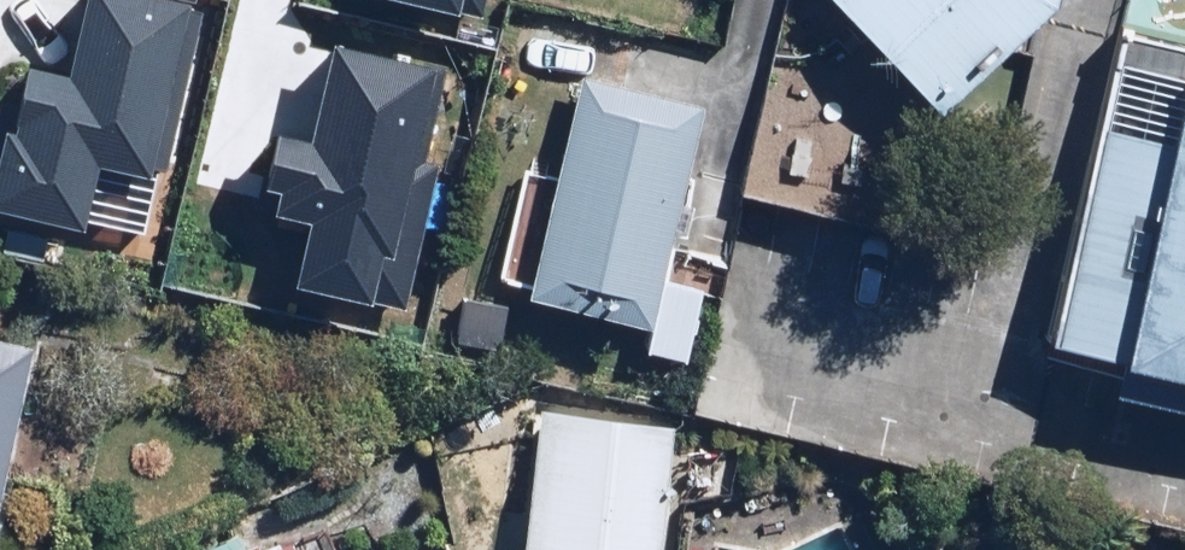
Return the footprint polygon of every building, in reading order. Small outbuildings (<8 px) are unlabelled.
[(169,0),(89,0),(71,78),(30,69),(15,135),(7,133),(0,163),(0,211),(84,230),(99,166),(152,178),(153,170),(167,173),(204,13),(192,11),(193,5),(169,0)] [(461,17),(462,13),(483,18),(488,0),(388,0),(461,17)] [(948,106),(1039,25),(1065,0),(840,0),(948,106)] [(311,143),(280,136),(267,192),(281,195),(276,217),(312,225),(297,288),(407,313),(441,164),(428,161),(449,69),(334,43),(311,143)] [(1122,44),(1059,339),(1130,354),(1122,396),(1184,409),(1184,57),(1122,44)] [(703,104),(579,81),(561,178),(525,172),(506,279),(541,285),(539,297),(655,319),(650,354),(693,360),(704,281),(671,277),(703,104)] [(515,299),(455,291),(448,342),(508,351),(515,299)] [(3,549),(5,549),(36,340),(0,335),(0,549),(3,549)] [(539,411),(529,549),(663,549),(672,421),(539,411)] [(292,528),(238,549),(301,549),(292,528)]
